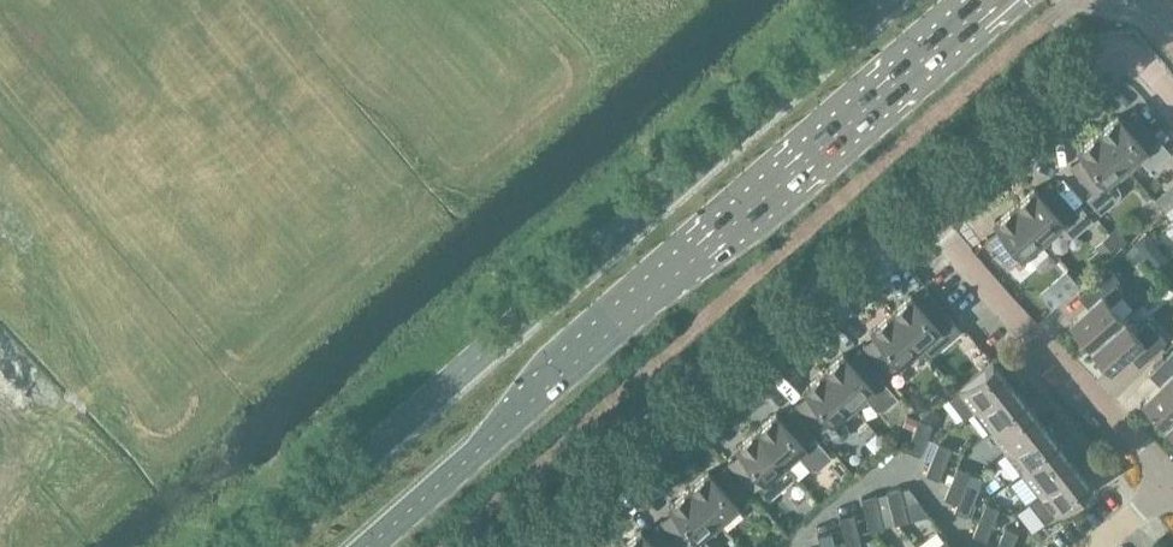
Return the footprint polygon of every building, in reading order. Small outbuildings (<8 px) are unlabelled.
[(1119,115),(1098,133),(1130,170),(1141,160),(1145,164),(1148,167),(1151,167),(1170,151),(1161,141),(1158,138),(1152,131),(1133,110),(1123,119),(1119,115)] [(1160,124),(1152,131),(1158,138),(1161,141),(1169,135),(1160,124)] [(1130,170),(1098,133),(1077,151),(1081,155),(1070,165),(1094,192),(1089,197),(1101,211),(1123,192),(1123,189),(1121,185),(1118,181),(1130,170)] [(1035,187),(1014,205),(1047,242),(1060,231),(1064,235),(1067,238),(1070,238),(1092,219),(1080,205),(1074,210),(1053,186),(1042,196),(1035,187)] [(1157,200),(1164,208),(1172,201),(1172,197),(1168,191),(1157,200)] [(1047,242),(1014,205),(994,223),(998,228),(987,237),(1011,265),(1022,256),(1026,260),(1047,242)] [(1110,231),(1095,244),(1107,257),(1122,244),(1110,231)] [(1144,231),(1132,242),(1133,243),(1141,253),(1154,242),(1144,231)] [(1133,243),(1123,252),(1133,265),(1144,255),(1141,253),(1133,243)] [(1071,321),(1091,345),(1123,317),(1111,303),(1124,291),(1116,282),(1120,279),(1110,267),(1085,288),(1095,300),(1071,321)] [(1051,307),(1063,297),(1052,284),(1040,294),(1051,307)] [(912,294),(891,313),(924,350),(944,332),(940,327),(951,318),(930,293),(919,303),(912,294)] [(924,350),(891,313),(871,330),(878,339),(867,348),(888,373),(899,363),(903,368),(924,350)] [(1123,317),(1091,345),(1112,368),(1136,347),(1146,359),(1167,341),(1149,320),(1136,331),(1123,317)] [(1172,415),(1172,350),(1156,367),(1166,378),(1144,400),(1166,422),(1172,415)] [(844,353),(824,371),(856,408),(867,399),(878,411),(884,411),(899,399),(881,379),(884,376),(863,352),(852,361),(844,353)] [(963,419),(974,411),(1010,382),(994,361),(947,397),(963,419)] [(810,398),(800,407),(821,432),(825,428),(828,431),(829,433),(830,436),(832,437),(834,438),(836,439),(840,439),(843,437),(846,434),(847,432),(847,428),(847,425),(845,422),(843,420),(856,408),(824,371),(803,389),(810,398)] [(897,373),(892,378),(898,386),(904,381),(897,373)] [(974,411),(990,431),(1026,403),(1010,382),(974,411)] [(990,431),(1006,452),(1042,423),(1026,403),(990,431)] [(777,412),(756,430),(789,467),(800,457),(811,469),(818,469),(832,457),(815,437),(817,435),(795,411),(784,420),(777,412)] [(907,414),(903,424),(913,428),(917,418),(907,414)] [(920,418),(907,449),(920,455),(933,424),(920,418)] [(1006,452),(1022,472),(1058,444),(1042,423),(1006,452)] [(797,476),(789,467),(756,430),(736,448),(743,457),(732,466),(753,490),(757,487),(769,501),(797,476)] [(939,443),(926,474),(939,479),(945,465),(952,448),(939,443)] [(1022,472),(1038,492),(1074,464),(1058,444),(1022,472)] [(1074,464),(1038,492),(1028,500),(1045,522),(1091,486),(1074,464)] [(945,498),(958,503),(968,479),(971,472),(957,466),(945,498)] [(710,471),(689,489),(721,526),(742,508),(738,503),(749,494),(728,469),(717,479),(710,471)] [(968,479),(958,503),(955,510),(968,516),(981,485),(968,479)] [(909,486),(901,488),(905,502),(918,499),(909,486)] [(891,505),(895,524),(909,520),(905,502),(901,488),(901,487),(887,491),(891,505)] [(689,489),(668,507),(675,515),(665,525),(684,546),(713,546),(706,539),(721,526),(689,489)] [(887,491),(876,494),(880,508),(891,505),(887,491)] [(862,497),(870,530),(884,526),(880,508),(876,494),(862,497)] [(973,534),(987,540),(999,509),(986,503),(973,534)] [(840,516),(847,546),(857,546),(862,546),(854,513),(840,516)] [(998,544),(997,546),(1012,546),(1018,532),(1005,527),(998,544)] [(622,546),(677,546),(660,528),(649,538),(642,529),(622,546)] [(818,535),(821,546),(836,546),(832,532),(818,535)] [(936,546),(953,546),(947,539),(936,546)]
